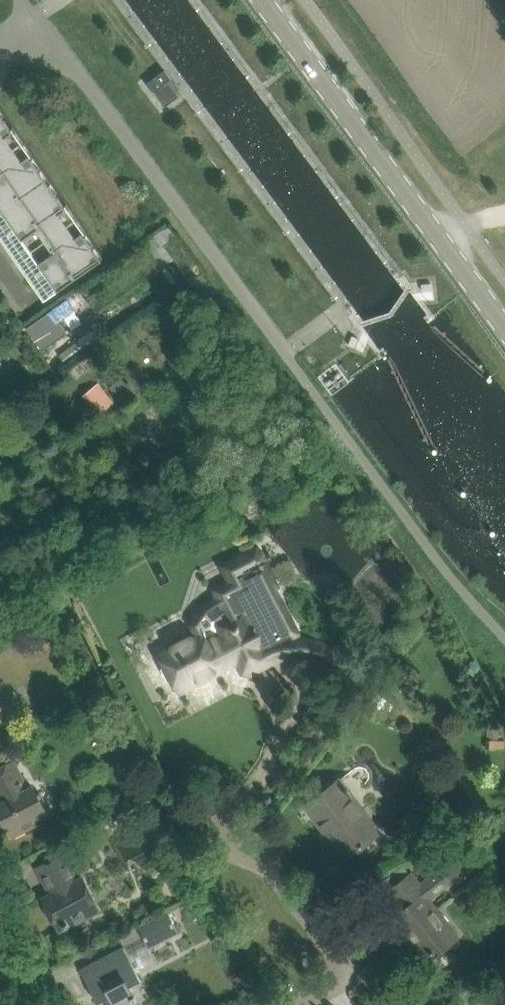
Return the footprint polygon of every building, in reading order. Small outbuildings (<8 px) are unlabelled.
[(165,69),(146,83),(153,92),(154,91),(166,106),(180,96),(176,91),(179,88),(165,69)] [(28,272),(34,282),(37,285),(46,298),(50,294),(70,281),(103,257),(102,257),(85,232),(87,231),(67,203),(66,204),(32,155),(33,155),(13,126),(12,127),(0,110),(0,232),(28,272)] [(72,294),(25,327),(41,350),(52,342),(53,343),(94,315),(84,300),(79,303),(72,294)] [(123,377),(111,385),(119,397),(121,396),(124,400),(143,388),(136,377),(127,383),(123,377)] [(97,415),(114,402),(99,383),(83,395),(97,415)] [(189,624),(194,634),(159,652),(165,663),(162,668),(168,680),(174,681),(180,692),(238,662),(243,672),(268,659),(265,653),(302,634),(264,561),(212,588),(215,595),(207,601),(203,604),(195,613),(189,624)] [(7,764),(0,767),(0,795),(3,801),(0,803),(0,814),(11,835),(50,815),(34,783),(29,786),(16,760),(7,764)] [(346,858),(379,832),(339,780),(305,806),(346,858)] [(459,938),(430,901),(472,868),(451,841),(430,858),(438,868),(419,883),(411,873),(389,890),(404,909),(393,918),(427,962),(459,938)] [(78,876),(65,851),(37,866),(50,893),(42,897),(59,929),(101,907),(83,873),(78,876)] [(158,916),(147,921),(139,926),(149,947),(179,932),(168,911),(158,916)] [(124,946),(81,968),(98,1002),(109,996),(114,1004),(140,1004),(130,985),(141,979),(124,946)] [(453,984),(453,1004),(474,1004),(474,984),(453,984)]
